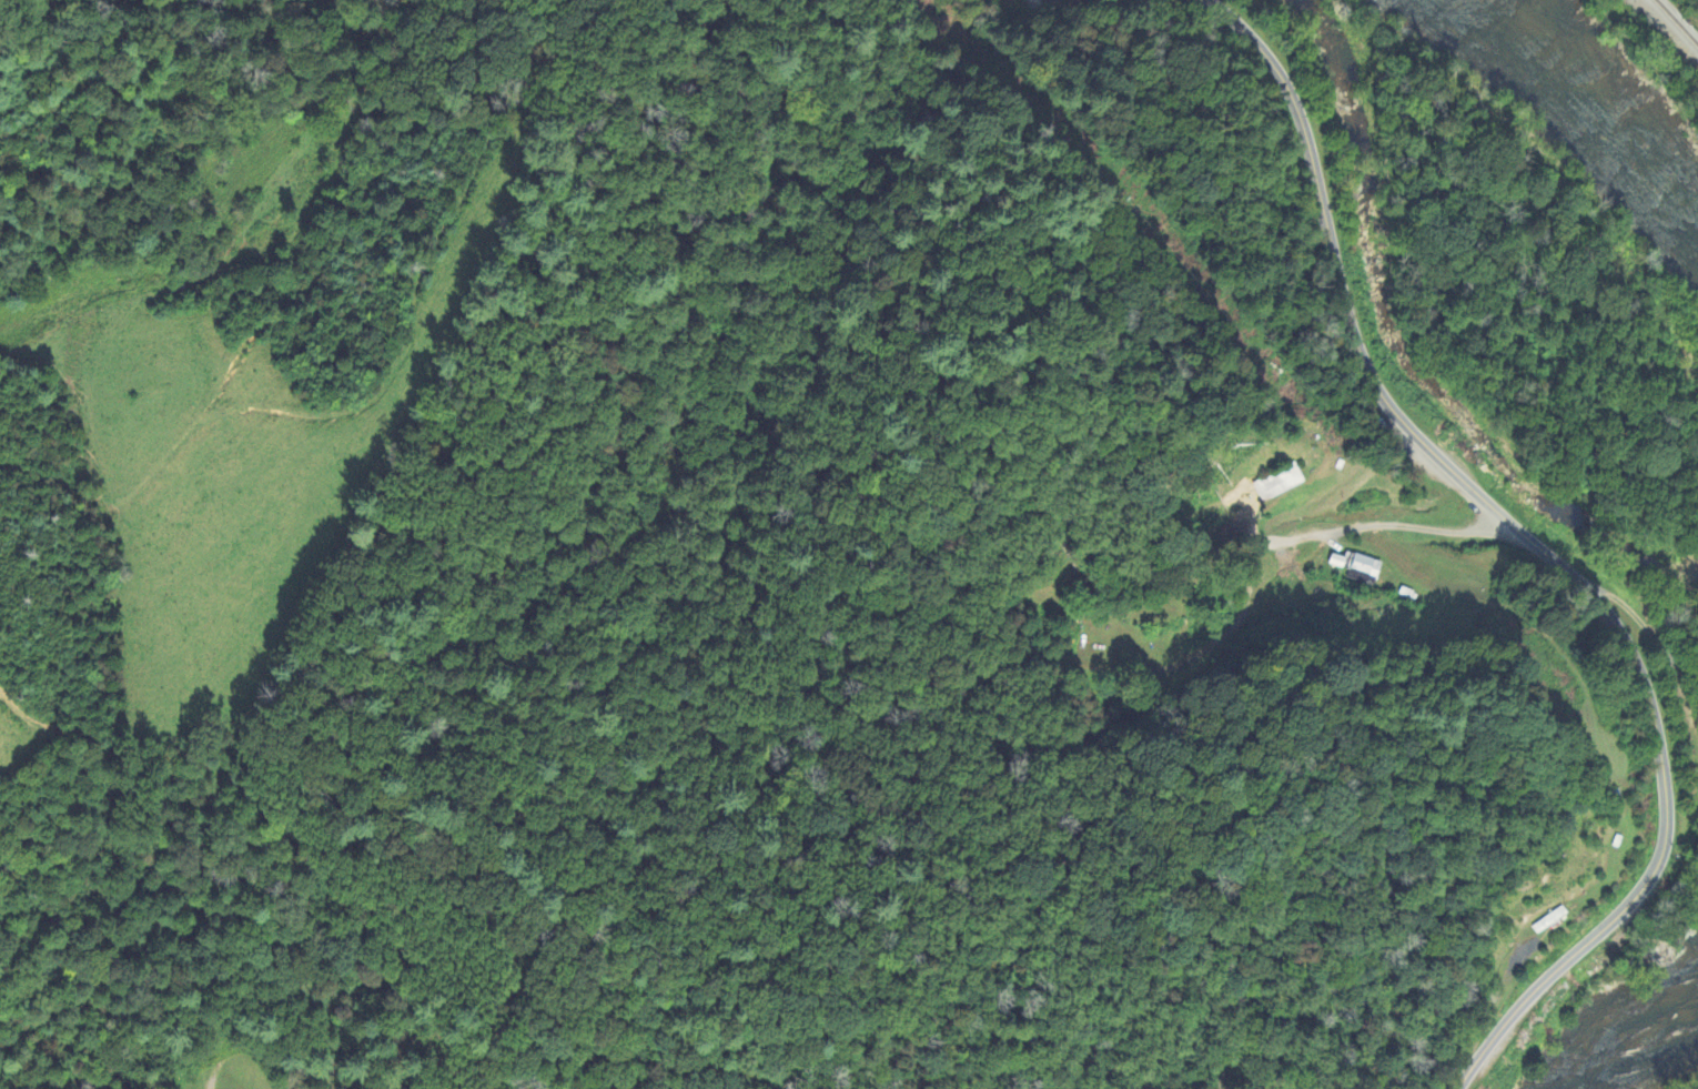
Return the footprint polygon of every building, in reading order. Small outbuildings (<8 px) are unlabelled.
[(1305,483),(1295,464),(1253,484),(1262,503),(1305,483)] [(1375,586),(1382,563),(1353,554),(1346,578),(1375,586)]
